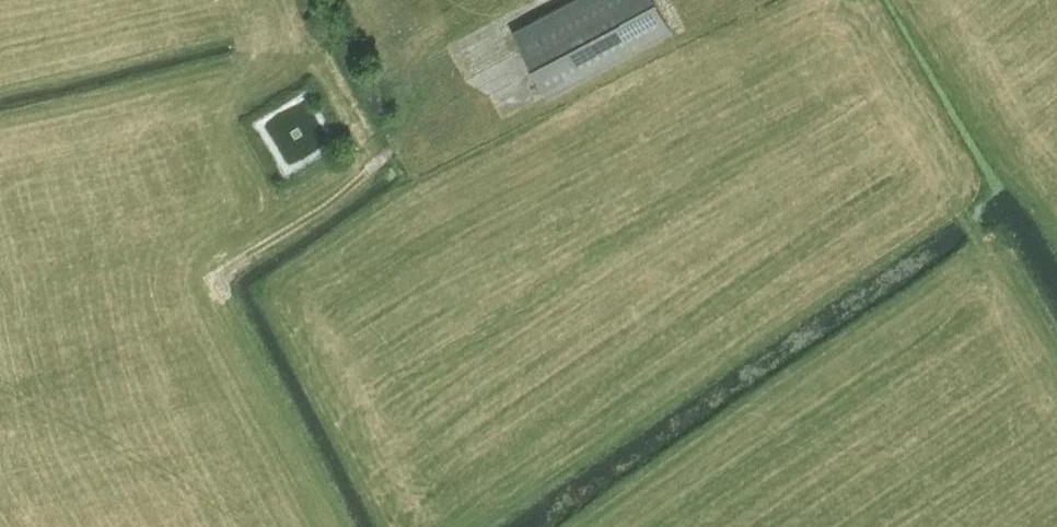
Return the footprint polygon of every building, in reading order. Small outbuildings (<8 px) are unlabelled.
[(514,29),(549,95),(673,29),(657,0),(569,0),(514,29)]
